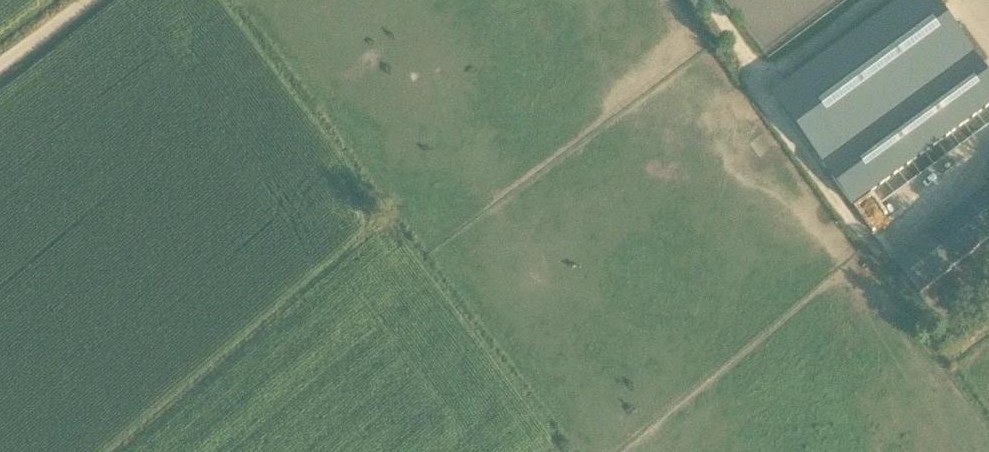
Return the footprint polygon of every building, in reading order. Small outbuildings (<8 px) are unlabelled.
[(772,103),(844,198),(988,93),(988,72),(935,0),(918,0),(772,103)] [(926,238),(951,269),(988,238),(988,187),(926,238)]
